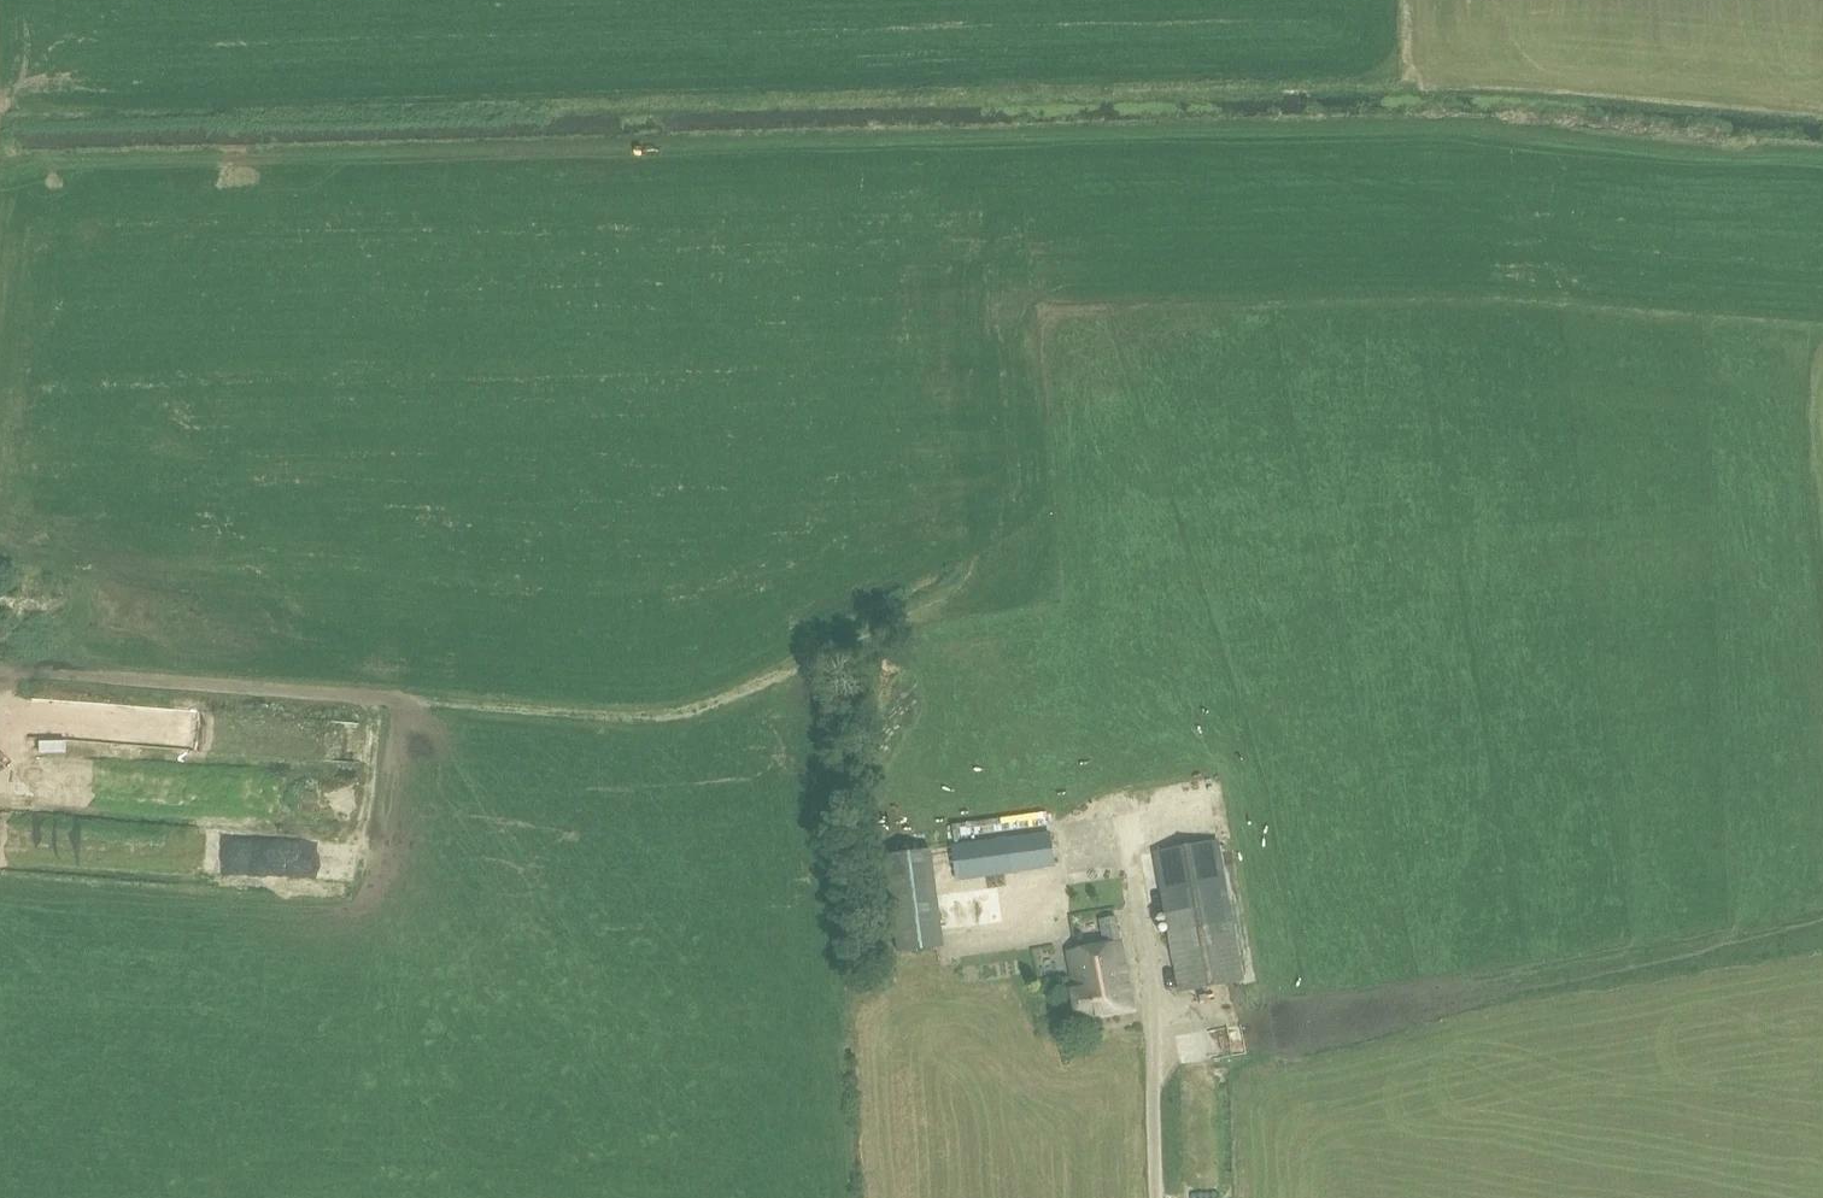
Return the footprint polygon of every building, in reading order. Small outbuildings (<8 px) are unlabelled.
[(1146,808),(1180,991),(1251,978),(1245,941),(1236,942),(1209,797),(1146,808)] [(956,877),(1054,863),(1049,832),(952,846),(956,877)] [(937,893),(932,857),(931,850),(886,856),(898,952),(945,946),(942,929),(934,930),(920,933),(916,899),(914,886),(929,885),(930,894),(937,893)] [(1132,1007),(1120,940),(1116,916),(1100,919),(1104,943),(1068,950),(1074,987),(1070,988),(1075,1017),(1132,1007)]
